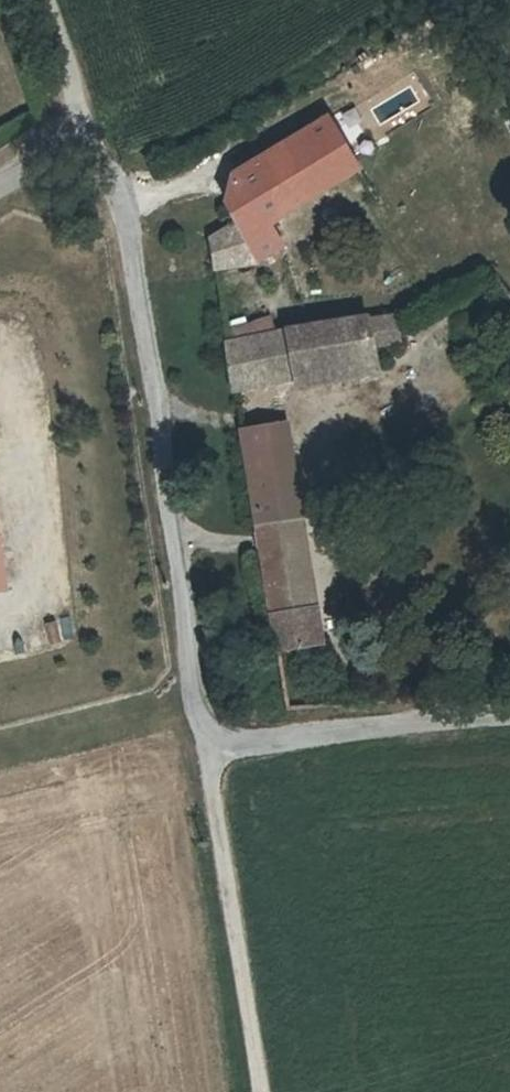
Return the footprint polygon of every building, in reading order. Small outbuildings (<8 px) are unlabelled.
[(205,235),(210,262),(248,257),(274,241),(260,217),(352,161),(326,122),(231,178),(224,211),(230,222),(205,235)] [(292,372),(373,357),(370,343),(398,337),(395,311),(364,316),(260,329),(225,334),(232,381),(292,372)] [(375,369),(373,357),(292,372),(296,385),(375,369)] [(253,522),(294,514),(278,422),(238,428),(253,522)] [(310,605),(294,514),(253,522),(268,611),(310,605)] [(316,642),(310,605),(268,611),(274,648),(316,642)]
